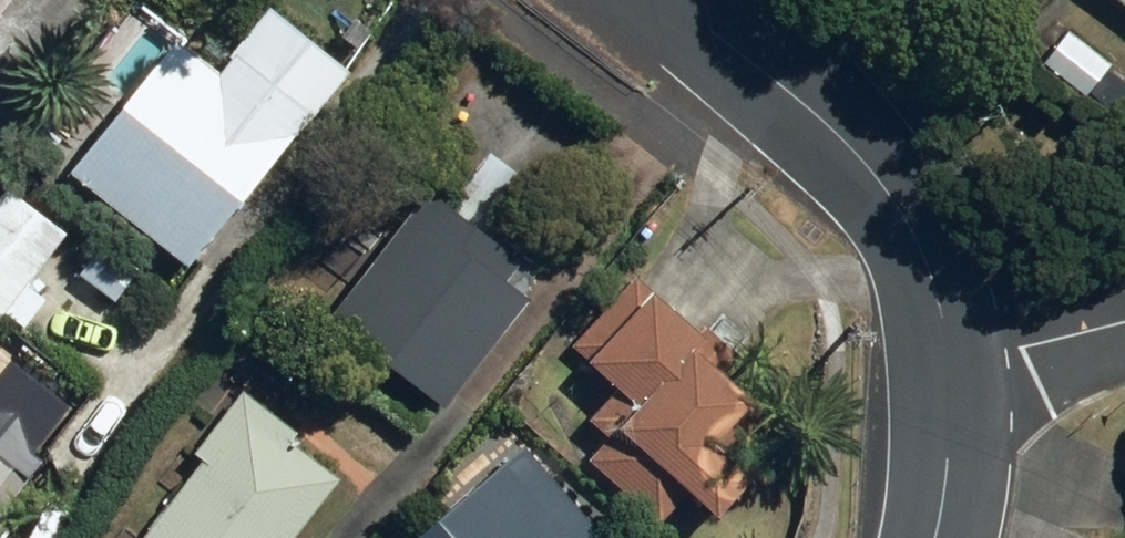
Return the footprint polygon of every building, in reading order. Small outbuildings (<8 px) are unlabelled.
[(1124,21),(1124,0),(1097,0),(1124,21)] [(157,31),(49,173),(181,272),(334,71),(255,11),(209,70),(157,31)] [(1064,32),(1034,64),(1079,107),(1109,74),(1064,32)] [(1,308),(59,353),(120,274),(0,180),(0,309),(1,308)] [(417,193),(315,319),(428,410),(530,284),(417,193)] [(563,356),(607,400),(579,423),(598,442),(582,459),(652,530),(673,509),(698,535),(738,495),(694,451),(732,414),(676,356),(697,335),(641,279),(563,356)] [(241,399),(133,537),(282,537),(331,475),(241,399)] [(53,478),(0,436),(0,537),(5,537),(53,478)] [(518,453),(420,537),(592,537),(518,453)]
